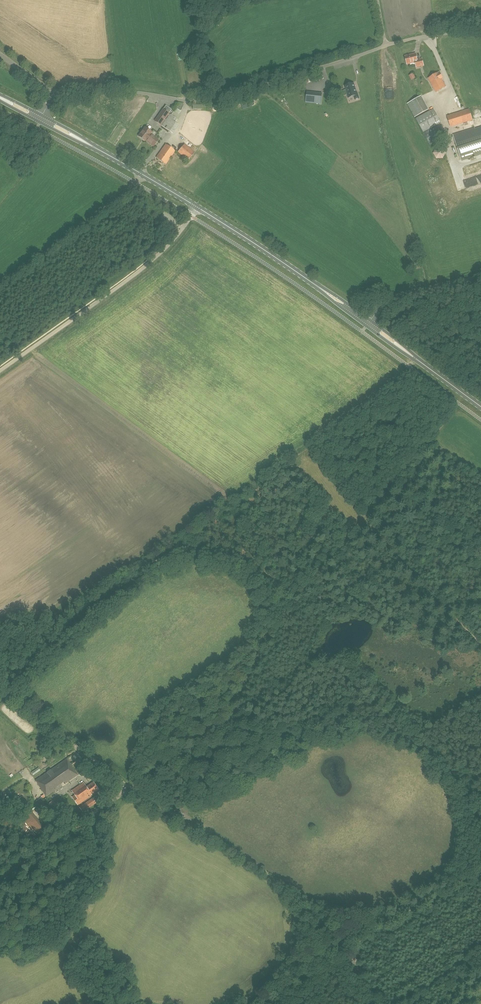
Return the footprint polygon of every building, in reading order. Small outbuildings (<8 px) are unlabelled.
[(415,54),(405,56),(407,64),(415,62),(417,67),(423,66),(422,59),(417,60),(415,54)] [(428,78),(436,92),(446,86),(442,79),(443,79),(439,72),(428,78)] [(353,83),(345,86),(346,90),(346,91),(346,90),(347,94),(347,95),(348,98),(354,96),(355,99),(356,99),(358,99),(359,98),(357,92),(356,92),(354,85),(353,86),(353,84),(354,83),(353,83)] [(307,92),(306,102),(316,103),(317,93),(307,92)] [(405,102),(412,117),(426,110),(419,96),(405,102)] [(169,113),(163,109),(155,121),(160,125),(169,113)] [(433,109),(416,119),(423,132),(441,123),(433,109)] [(469,109),(447,116),(451,127),(472,120),(469,109)] [(162,126),(169,131),(178,119),(170,114),(162,126)] [(443,134),(438,125),(423,133),(428,142),(443,134)] [(154,146),(158,140),(150,134),(152,132),(145,127),(139,136),(145,141),(146,140),(154,146)] [(454,137),(461,160),(480,154),(480,128),(454,137)] [(166,164),(175,151),(166,144),(156,158),(166,164)] [(185,144),(178,152),(188,160),(195,152),(185,144)] [(443,158),(443,148),(432,148),(433,159),(443,158)] [(64,782),(65,783),(78,775),(67,759),(35,781),(46,797),(55,791),(53,789),(64,782)] [(78,805),(92,795),(91,794),(98,789),(93,782),(86,787),(83,783),(72,791),(75,795),(72,797),(78,805)] [(92,798),(79,807),(83,812),(96,803),(92,798)] [(25,818),(38,834),(44,829),(31,813),(25,818)]
